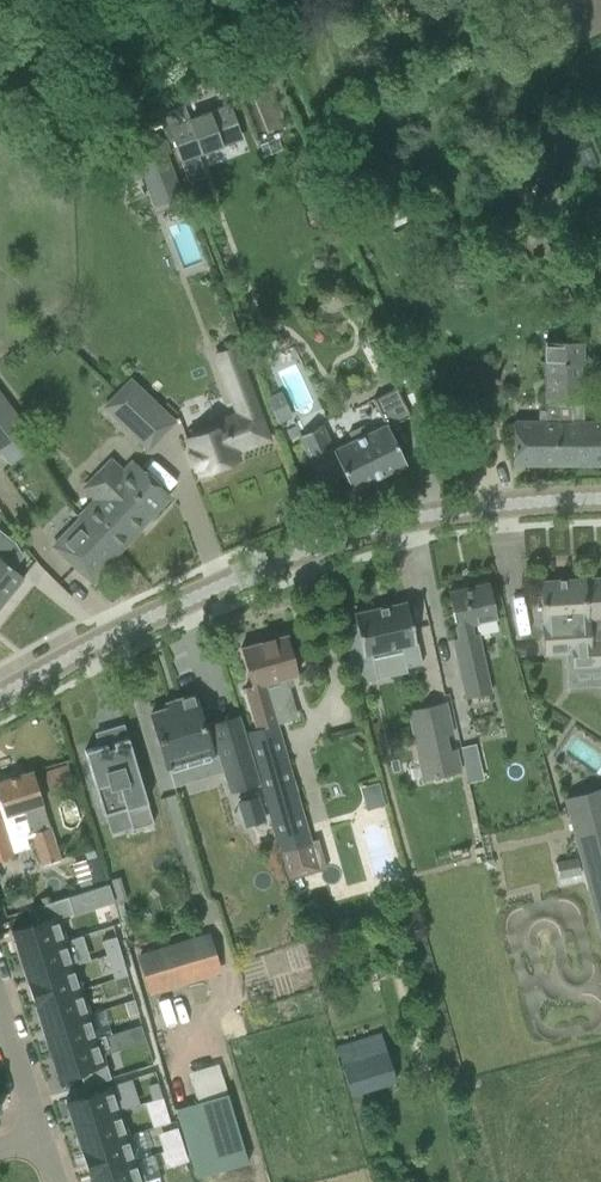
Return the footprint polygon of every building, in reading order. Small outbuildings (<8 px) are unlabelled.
[(230,101),(168,125),(181,159),(243,136),(230,101)] [(182,195),(160,137),(132,148),(154,206),(182,195)] [(406,220),(403,211),(415,206),(409,194),(383,205),(392,226),(406,220)] [(569,402),(582,402),(582,341),(545,341),(545,421),(512,421),(512,465),(576,465),(575,421),(569,421),(569,402)] [(269,439),(237,353),(217,361),(236,413),(212,421),(214,427),(184,438),(189,451),(187,451),(193,468),(195,467),(197,474),(238,459),(235,452),(269,439)] [(173,421),(153,401),(132,382),(106,410),(147,449),(173,421)] [(298,436),(303,447),(314,469),(335,458),(350,489),(405,463),(394,441),(387,427),(409,416),(395,388),(372,399),(384,424),(366,433),(362,426),(348,433),(351,440),(332,450),(320,425),(298,436)] [(279,392),(266,398),(277,421),(290,415),(279,392)] [(27,430),(0,394),(0,451),(27,430)] [(582,402),(569,402),(569,421),(575,421),(576,465),(600,465),(600,421),(582,421),(582,402)] [(53,546),(90,580),(169,495),(134,463),(126,471),(110,456),(79,488),(95,503),(53,546)] [(3,602),(23,577),(0,558),(0,600),(3,602)] [(582,579),(585,622),(586,622),(590,666),(591,686),(600,685),(600,578),(582,579)] [(582,579),(539,581),(542,623),(541,623),(542,646),(571,645),(572,668),(590,666),(586,622),(585,622),(582,579)] [(476,634),(469,636),(466,624),(495,618),(493,607),(488,584),(448,593),(458,638),(453,639),(465,697),(489,692),(476,634)] [(355,623),(340,626),(356,684),(376,679),(371,653),(401,647),(406,667),(421,664),(417,643),(414,644),(412,631),(405,602),(353,613),(355,623)] [(292,676),(297,674),(292,658),(286,635),(240,648),(246,671),(251,686),(244,688),(255,729),(246,732),(281,852),(288,879),(325,869),(316,838),(310,840),(276,722),(277,721),(266,684),(276,681),(277,684),(279,686),(281,688),(292,685),(293,679),(292,676)] [(219,754),(230,792),(258,784),(249,756),(238,716),(203,727),(193,695),(165,703),(167,708),(150,713),(159,740),(160,740),(168,769),(219,754)] [(408,710),(423,779),(461,771),(457,749),(449,750),(446,736),(453,735),(446,702),(408,710)] [(152,823),(127,738),(112,742),(113,747),(107,749),(105,744),(84,751),(103,815),(124,809),(130,830),(152,823)] [(475,745),(459,748),(463,766),(479,763),(475,745)] [(21,850),(18,839),(25,836),(31,834),(40,865),(59,859),(42,804),(39,794),(32,771),(0,781),(0,856),(21,850)] [(259,792),(245,797),(249,811),(263,807),(259,792)] [(569,823),(600,944),(600,814),(569,823)] [(74,858),(78,879),(99,876),(96,855),(74,858)] [(555,863),(558,878),(580,872),(577,858),(555,863)] [(118,877),(108,881),(115,904),(126,901),(118,877)] [(31,923),(10,930),(18,955),(66,940),(58,917),(72,913),(67,897),(27,909),(31,923)] [(115,936),(101,940),(106,954),(119,950),(115,936)] [(140,957),(150,990),(218,969),(207,936),(140,957)] [(66,940),(18,955),(26,980),(73,964),(66,940)] [(119,950),(106,954),(113,979),(126,975),(119,950)] [(73,964),(26,980),(34,1004),(81,989),(73,964)] [(81,989),(34,1004),(41,1029),(89,1014),(81,989)] [(137,1012),(133,1000),(123,1003),(127,1015),(137,1012)] [(89,1014),(41,1029),(49,1054),(97,1038),(97,1037),(89,1014)] [(147,1030),(120,1037),(126,1062),(153,1055),(147,1030)] [(334,1044),(351,1096),(395,1082),(379,1030),(334,1044)] [(97,1038),(49,1054),(57,1079),(78,1073),(83,1086),(109,1078),(100,1049),(107,1047),(103,1035),(97,1037),(97,1038)] [(162,1097),(157,1082),(146,1085),(151,1100),(162,1097)] [(112,1085),(64,1100),(72,1125),(120,1110),(112,1085)] [(247,1163),(226,1093),(222,1095),(178,1109),(175,1110),(196,1178),(247,1163)] [(120,1110),(72,1125),(80,1150),(128,1135),(120,1110)] [(169,1122),(167,1115),(150,1121),(152,1127),(169,1122)] [(158,1135),(163,1151),(182,1145),(177,1129),(158,1135)] [(128,1135),(80,1150),(88,1175),(136,1159),(128,1135)] [(182,1145),(163,1151),(160,1152),(164,1164),(185,1157),(182,1145)] [(88,1175),(90,1181),(143,1181),(136,1159),(88,1175)]
